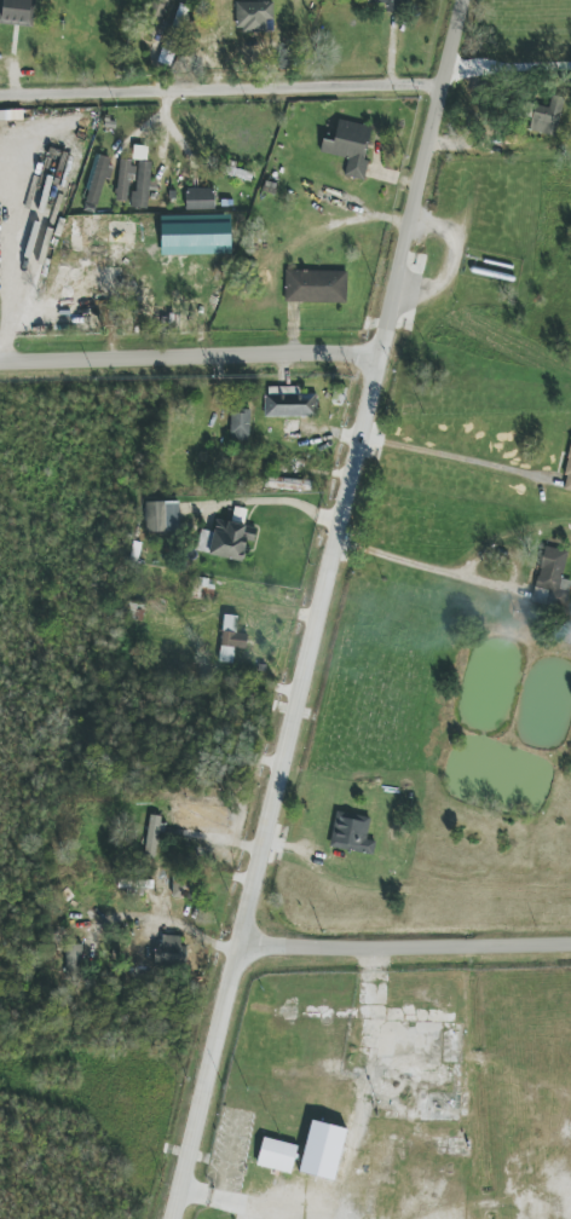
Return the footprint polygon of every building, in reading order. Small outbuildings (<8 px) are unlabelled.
[(35,0),(0,0),(0,24),(32,27),(35,0)] [(373,3),(386,3),(386,12),(409,11),(408,0),(373,0),(373,3)] [(273,31),(273,2),(236,3),(236,32),(273,31)] [(549,108),(534,105),(529,131),(557,137),(565,97),(552,95),(549,108)] [(320,153),(348,159),(345,176),(365,181),(369,161),(365,160),(371,127),(338,120),(334,142),(323,140),(320,153)] [(111,157),(94,155),(85,203),(101,205),(107,168),(109,169),(111,157)] [(117,202),(128,202),(128,180),(134,180),(135,160),(119,160),(117,202)] [(147,209),(149,184),(150,184),(151,162),(136,161),(134,208),(147,209)] [(253,173),(236,169),(237,163),(228,161),(225,176),(251,181),(253,173)] [(215,188),(186,189),(186,210),(215,210),(215,188)] [(69,242),(110,243),(110,219),(70,218),(69,242)] [(348,272),(286,270),(285,303),(347,304),(348,272)] [(300,387),(265,387),(266,418),(318,417),(317,394),(300,394),(300,387)] [(250,410),(231,410),(230,441),(250,442),(250,410)] [(562,490),(570,492),(570,445),(562,490)] [(313,481),(266,479),(265,489),(312,491),(313,481)] [(179,502),(146,503),(146,532),(180,532),(179,502)] [(201,530),(197,553),(243,561),(247,541),(255,542),(257,528),(227,522),(226,526),(215,524),(214,532),(201,530)] [(545,547),(532,599),(565,607),(570,583),(570,581),(562,579),(568,552),(545,547)] [(213,601),(215,580),(194,578),(192,599),(213,601)] [(218,662),(233,664),(235,648),(246,649),(248,635),(236,633),(239,617),(225,615),(218,662)] [(178,828),(227,830),(228,806),(179,805),(178,828)] [(375,842),(367,841),(370,817),(335,812),(330,849),(374,855),(375,842)] [(161,817),(149,815),(146,855),(158,856),(161,817)] [(127,894),(141,896),(143,879),(128,878),(127,894)] [(154,966),(186,967),(186,947),(181,947),(181,936),(162,936),(162,948),(155,948),(154,966)] [(82,945),(66,945),(66,979),(81,979),(82,945)] [(257,1166),(291,1174),(298,1146),(264,1138),(257,1166)]
